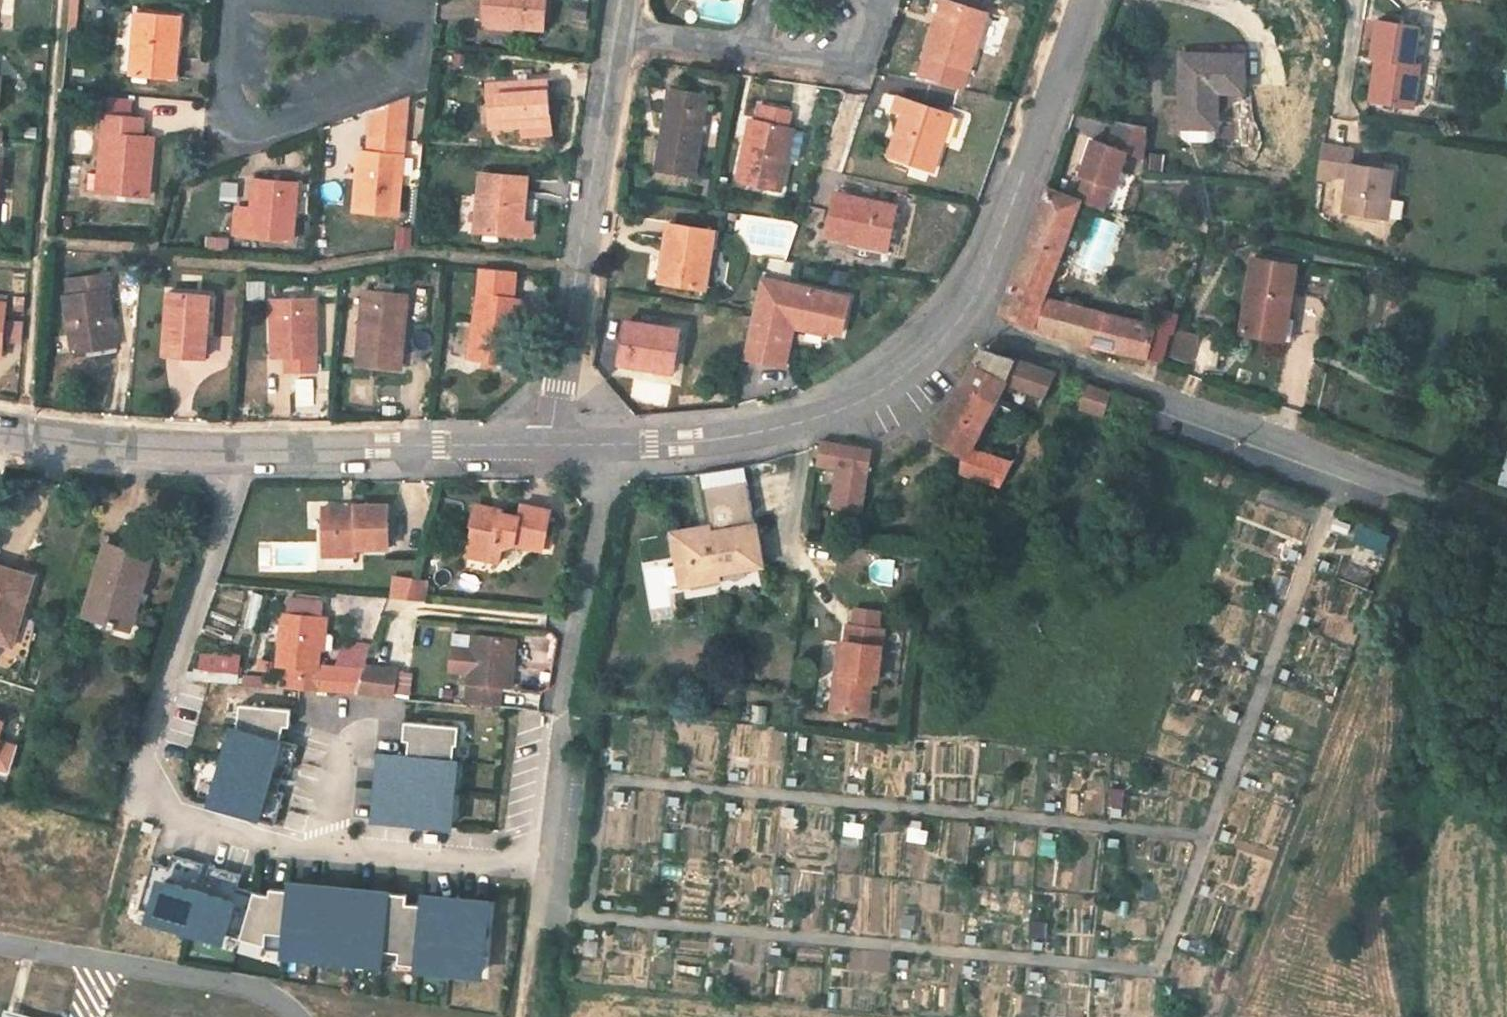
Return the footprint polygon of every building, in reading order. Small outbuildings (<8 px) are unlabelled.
[(485,24),(515,27),(544,29),(547,0),(488,0),(485,24)] [(988,14),(946,1),(937,27),(935,27),(926,56),(970,70),(988,14)] [(176,79),(178,58),(181,17),(138,14),(134,75),(176,79)] [(1419,27),(1375,24),(1369,61),(1377,62),(1372,103),(1416,108),(1421,66),(1414,65),(1419,27)] [(1244,55),(1181,54),(1180,127),(1213,127),(1213,91),(1243,91),(1244,55)] [(489,88),(492,129),(522,127),(523,137),(552,135),(549,83),(489,88)] [(709,95),(670,90),(658,172),(695,178),(709,95)] [(409,97),(374,111),(369,153),(361,153),(355,211),(398,216),(409,97)] [(952,115),(899,98),(894,113),(903,116),(890,158),(933,172),(952,115)] [(792,113),(762,107),(759,122),(752,121),(740,181),(783,190),(796,129),(789,127),(792,113)] [(143,119),(106,115),(100,193),(147,198),(153,138),(142,137),(143,119)] [(955,116),(947,140),(959,144),(967,120),(955,116)] [(1110,145),(1093,140),(1082,175),(1087,177),(1079,201),(1082,202),(1105,209),(1113,185),(1116,186),(1127,151),(1145,157),(1148,126),(1118,122),(1110,145)] [(1354,151),(1323,146),(1318,175),(1349,180),(1344,212),(1389,219),(1392,202),(1386,201),(1391,171),(1352,166),(1354,151)] [(527,179),(483,175),(477,233),(532,238),(533,223),(521,222),(524,195),(526,195),(527,179)] [(298,184),(255,180),(252,210),(238,209),(235,236),(292,241),(298,184)] [(1079,201),(1049,189),(1001,313),(1035,330),(1046,299),(1082,202),(1079,201)] [(827,235),(860,243),(889,249),(898,207),(836,194),(827,235)] [(1121,225),(1098,217),(1080,266),(1104,274),(1121,225)] [(705,229),(669,224),(660,283),(705,290),(706,290),(715,231),(705,229)] [(396,226),(396,248),(411,248),(411,226),(396,226)] [(206,248),(228,248),(228,235),(206,235),(206,248)] [(889,249),(860,243),(858,249),(888,256),(889,249)] [(1237,334),(1288,343),(1302,261),(1251,253),(1237,334)] [(515,271),(484,268),(469,359),(512,366),(523,301),(513,300),(515,271)] [(105,275),(76,279),(78,294),(70,296),(66,296),(75,354),(117,347),(108,291),(105,275)] [(78,294),(76,279),(67,281),(70,296),(78,294)] [(407,296),(364,291),(358,364),(400,369),(407,296)] [(849,311),(760,291),(742,372),(783,381),(789,357),(780,355),(784,335),(806,340),(805,343),(824,348),(825,344),(841,347),(849,311)] [(204,322),(206,296),(169,293),(164,356),(206,360),(209,322),(204,322)] [(219,297),(206,296),(204,322),(209,322),(216,323),(219,297)] [(1035,330),(1092,345),(1100,312),(1046,299),(1035,330)] [(316,300),(274,301),(275,358),(288,358),(289,373),(317,372),(316,300)] [(1100,312),(1092,345),(1147,358),(1156,327),(1100,312)] [(620,369),(636,371),(637,364),(674,369),(680,331),(627,322),(620,369)] [(1178,355),(1194,358),(1198,333),(1182,331),(1178,355)] [(780,355),(789,357),(792,341),(805,343),(806,340),(784,335),(780,355)] [(1047,398),(1059,374),(983,350),(964,384),(997,403),(1009,380),(1047,398)] [(637,364),(636,371),(673,376),(674,369),(637,364)] [(1088,382),(1080,409),(1105,416),(1113,390),(1088,382)] [(997,403),(964,384),(948,415),(945,415),(932,439),(965,456),(963,473),(1003,486),(1014,463),(973,449),(993,411),(1011,420),(1014,413),(997,403)] [(840,468),(833,506),(864,511),(873,450),(822,441),(819,465),(840,468)] [(1498,482),(1506,484),(1506,453),(1498,482)] [(720,572),(721,571),(763,565),(751,485),(721,490),(707,492),(712,527),(705,529),(674,533),(678,563),(684,562),(688,585),(705,582),(721,580),(720,572)] [(392,507),(358,506),(358,508),(326,508),(325,550),(358,551),(358,549),(391,549),(392,507)] [(498,565),(502,550),(513,548),(543,555),(552,516),(522,509),(519,521),(474,511),(470,529),(472,529),(466,557),(498,565)] [(1386,551),(1392,533),(1360,522),(1354,541),(1386,551)] [(105,544),(92,590),(87,607),(84,616),(124,629),(130,609),(137,611),(138,607),(143,590),(152,558),(105,544)] [(1300,552),(1292,550),(1289,559),(1296,561),(1300,552)] [(896,561),(875,557),(871,580),(892,583),(896,561)] [(1331,564),(1324,561),(1321,570),(1328,573),(1331,564)] [(681,586),(688,585),(684,562),(678,563),(681,586)] [(16,639),(26,607),(31,590),(35,578),(0,567),(0,634),(16,639)] [(395,590),(394,599),(411,601),(415,584),(415,582),(395,579),(395,590)] [(430,586),(415,584),(411,601),(428,603),(430,590),(430,586)] [(291,617),(330,620),(331,607),(331,604),(299,602),(293,607),(291,607),(291,617)] [(1280,606),(1273,603),(1269,613),(1276,615),(1280,606)] [(1219,638),(1242,647),(1255,613),(1233,605),(1219,638)] [(131,631),(137,611),(130,609),(124,629),(131,631)] [(1311,618),(1304,615),(1301,624),(1308,627),(1311,618)] [(299,670),(297,690),(363,696),(371,672),(330,669),(330,671),(325,671),(327,651),(337,652),(339,650),(340,640),(338,638),(333,637),(328,637),(330,620),(291,617),(290,617),(285,668),(299,670)] [(836,674),(832,708),(868,712),(872,680),(878,680),(884,628),(848,624),(846,640),(842,675),(836,674)] [(16,639),(0,634),(0,642),(14,646),(16,639)] [(474,706),(505,709),(507,689),(517,690),(519,670),(516,670),(517,663),(520,663),(522,640),(480,637),(479,652),(458,650),(456,672),(477,674),(474,706)] [(840,640),(836,674),(842,675),(846,640),(840,640)] [(241,682),(241,652),(192,652),(192,682),(241,682)] [(1260,661),(1253,658),(1249,667),(1256,670),(1260,661)] [(403,671),(373,668),(371,672),(363,696),(400,700),(403,671)] [(1291,672),(1284,670),(1281,679),(1288,681),(1291,672)] [(237,698),(210,806),(265,820),(291,712),(237,698)] [(1234,712),(1233,711),(1230,721),(1234,722),(1237,723),(1240,714),(1234,712)] [(451,795),(452,779),(461,780),(463,762),(460,762),(462,747),(464,747),(466,728),(412,723),(410,742),(416,742),(415,758),(396,756),(394,771),(384,770),(381,807),(396,808),(395,824),(457,830),(458,811),(449,810),(451,795)] [(1271,726),(1264,723),(1261,732),(1268,735),(1271,726)] [(10,771),(17,747),(0,742),(0,768),(10,771)] [(624,763),(615,762),(614,769),(624,770),(624,763)] [(1220,768),(1213,765),(1210,775),(1217,777),(1220,768)] [(683,768),(674,768),(673,775),(683,776),(683,768)] [(741,774),(731,773),(730,781),(740,782),(741,774)] [(1252,780),(1244,777),(1241,786),(1248,789),(1252,780)] [(460,796),(461,780),(452,779),(451,795),(460,796)] [(798,779),(789,779),(788,786),(798,787),(798,779)] [(860,785),(850,784),(849,792),(859,793),(860,785)] [(926,792),(916,791),(915,798),(925,799),(926,792)] [(626,793),(617,792),(616,800),(625,801),(626,793)] [(458,811),(460,796),(451,795),(449,810),(458,811)] [(990,798),(981,797),(980,804),(989,805),(990,798)] [(681,799),(671,798),(670,805),(680,806),(681,799)] [(356,799),(353,815),(371,818),(374,802),(356,799)] [(738,804),(728,803),(727,811),(737,812),(738,804)] [(1057,804),(1048,803),(1047,811),(1057,812),(1057,804)] [(796,809),(786,808),(785,816),(795,817),(796,809)] [(1123,810),(1113,809),(1113,817),(1123,818),(1123,810)] [(857,815),(847,814),(847,822),(856,823),(857,815)] [(923,822),(913,821),(912,828),(922,829),(923,822)] [(987,828),(978,827),(977,834),(987,835),(987,828)] [(1096,894),(1105,833),(1069,828),(1061,888),(1096,894)] [(1232,833),(1225,831),(1221,840),(1228,842),(1232,833)] [(1055,834),(1045,833),(1044,841),(1054,842),(1055,834)] [(1121,840),(1111,839),(1110,847),(1120,848),(1121,840)] [(439,906),(408,903),(409,894),(372,890),(371,897),(342,894),(342,887),(307,883),(306,890),(272,887),(271,893),(264,892),(240,885),(244,873),(175,852),(171,864),(155,860),(141,906),(162,912),(159,920),(176,924),(177,922),(203,930),(202,932),(219,937),(221,930),(266,943),(266,947),(302,951),(303,942),(334,945),(333,954),(367,958),(368,948),(401,952),(400,963),(435,967),(436,957),(467,961),(466,970),(484,972),(490,911),(475,910),(476,901),(440,897),(439,906)] [(1212,888),(1205,885),(1201,894),(1208,897),(1212,888)] [(613,902),(603,901),(603,909),(612,910),(613,902)] [(672,908),(662,907),(661,914),(671,915),(672,908)] [(1071,935),(1093,935),(1094,908),(1071,908),(1071,935)] [(729,913),(719,912),(718,920),(728,921),(729,913)] [(786,919),(776,918),(775,925),(785,926),(786,919)] [(847,925),(837,924),(837,931),(846,932),(847,925)] [(597,931),(587,930),(586,938),(596,939),(597,931)] [(913,931),(903,930),(902,937),(912,938),(913,931)] [(978,937),(968,936),(967,944),(977,944),(978,937)] [(669,939),(659,938),(658,945),(668,946),(669,939)] [(1192,942),(1185,939),(1181,948),(1189,951),(1192,942)] [(1045,943),(1035,942),(1034,950),(1044,951),(1045,943)] [(726,944),(716,943),(715,950),(725,951),(726,944)] [(783,949),(773,948),(773,956),(782,956),(783,949)] [(1110,950),(1101,949),(1100,957),(1110,958),(1110,950)] [(844,955),(835,954),(834,961),(844,962),(844,955)] [(910,961),(901,960),(900,968),(909,969),(910,961)] [(975,967),(965,966),(965,974),(974,975),(975,967)] [(1042,973),(1032,972),(1032,980),(1041,981),(1042,973)] [(1108,980),(1098,979),(1097,987),(1107,988),(1108,980)] [(1173,987),(1163,986),(1163,994),(1173,995),(1173,987)]
